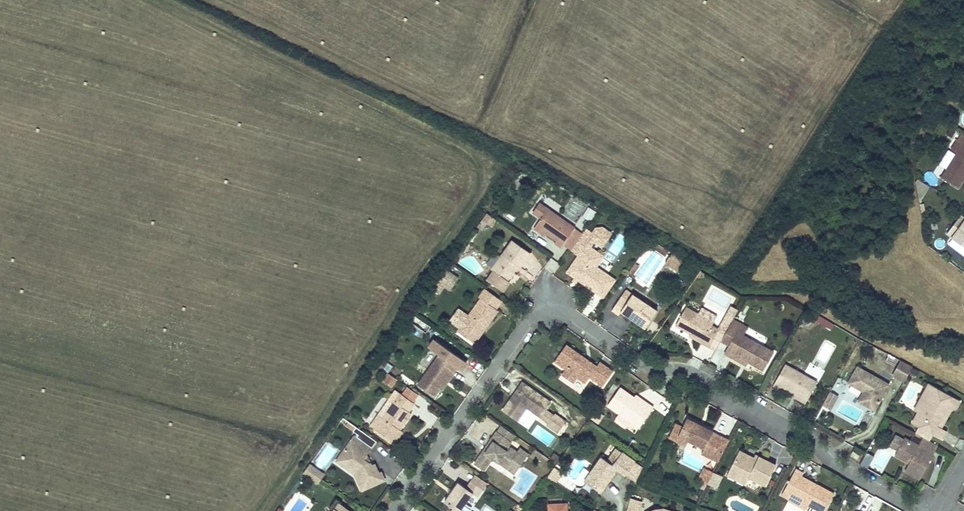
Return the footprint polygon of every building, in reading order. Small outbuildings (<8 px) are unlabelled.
[(963,136),(959,141),(956,140),(950,150),(956,153),(948,166),(941,178),(957,189),(963,177),(963,136)] [(918,200),(927,185),(917,179),(915,182),(918,200)] [(590,220),(596,212),(587,207),(582,215),(590,220)] [(576,233),(542,209),(535,219),(542,224),(536,231),(547,239),(557,246),(555,248),(561,253),(564,250),(575,233),(576,233)] [(961,215),(947,233),(963,246),(963,217),(961,215)] [(497,225),(488,218),(483,225),(487,229),(492,232),(497,225)] [(483,225),(478,232),(483,235),(487,229),(483,225)] [(547,239),(536,231),(534,234),(545,241),(547,239)] [(582,238),(575,233),(564,250),(570,254),(582,238)] [(619,235),(608,251),(617,257),(628,241),(619,235)] [(528,256),(511,244),(490,274),(492,275),(486,285),(501,295),(508,286),(506,284),(513,274),(516,270),(518,271),(528,256)] [(669,253),(657,246),(653,250),(665,258),(669,253)] [(601,262),(584,250),(565,277),(573,282),(576,285),(594,297),(593,298),(600,303),(612,285),(593,272),(601,262)] [(685,263),(672,255),(665,265),(678,273),(685,263)] [(632,279),(639,268),(635,265),(628,276),(632,279)] [(453,288),(454,273),(446,272),(446,279),(445,279),(444,288),(453,288)] [(495,312),(500,304),(483,291),(477,300),(479,301),(456,334),(467,342),(470,338),(476,342),(483,333),(481,331),(485,326),(486,327),(497,313),(495,312)] [(657,317),(627,296),(612,317),(619,321),(621,318),(630,325),(632,322),(637,325),(635,328),(645,335),(657,317)] [(730,309),(718,331),(725,334),(726,333),(731,325),(737,313),(730,309)] [(683,313),(673,331),(688,339),(701,346),(699,349),(707,353),(716,336),(709,332),(711,328),(696,320),(683,313)] [(714,322),(699,314),(696,320),(711,328),(714,322)] [(746,334),(731,325),(726,333),(742,341),(746,334)] [(762,377),(772,358),(742,341),(726,333),(725,334),(723,339),(719,346),(726,350),(722,358),(730,363),(731,360),(745,367),(762,377)] [(723,339),(716,336),(707,353),(713,357),(719,346),(723,339)] [(470,338),(467,342),(473,347),(476,342),(470,338)] [(701,346),(688,339),(686,342),(699,349),(701,346)] [(821,377),(834,344),(824,340),(810,373),(821,377)] [(587,380),(600,389),(610,376),(603,371),(598,379),(592,374),(595,369),(588,364),(587,366),(581,362),(583,360),(564,347),(552,364),(563,372),(559,378),(571,386),(575,380),(583,386),(587,380)] [(454,371),(437,359),(415,389),(431,401),(432,399),(442,386),(443,387),(454,371)] [(745,367),(731,360),(730,363),(744,370),(745,367)] [(598,379),(603,371),(610,376),(612,374),(599,364),(595,369),(592,374),(598,379)] [(903,388),(912,373),(901,367),(893,382),(903,388)] [(817,389),(786,371),(773,392),(780,396),(782,394),(793,401),(806,408),(817,389)] [(889,391),(857,373),(848,390),(863,398),(858,407),(874,417),(889,391)] [(391,389),(396,382),(388,376),(383,384),(391,389)] [(434,400),(443,387),(442,386),(432,399),(434,400)] [(549,406),(521,386),(515,395),(518,397),(514,402),(511,400),(502,413),(516,423),(525,411),(539,420),(543,413),(549,406)] [(916,431),(911,438),(919,442),(920,443),(924,445),(926,446),(930,439),(932,440),(936,432),(933,430),(944,412),(947,414),(954,411),(957,406),(926,388),(920,399),(925,402),(917,416),(910,428),(916,431)] [(406,389),(401,397),(412,405),(417,397),(406,389)] [(643,408),(631,400),(617,390),(605,408),(617,416),(632,426),(637,430),(651,409),(644,405),(643,408)] [(831,408),(838,395),(829,390),(822,404),(831,408)] [(374,431),(399,395),(395,393),(370,428),(374,431)] [(595,394),(591,399),(597,403),(600,397),(595,394)] [(399,395),(374,431),(393,445),(399,436),(397,434),(399,431),(410,415),(408,413),(413,406),(412,405),(401,397),(399,395)] [(643,408),(644,405),(633,397),(631,400),(643,408)] [(925,402),(920,399),(912,413),(917,416),(925,402)] [(805,410),(806,408),(793,401),(792,403),(805,410)] [(843,415),(858,421),(862,410),(847,405),(843,415)] [(936,432),(947,414),(944,412),(933,430),(936,432)] [(547,426),(552,419),(543,413),(539,420),(547,426)] [(632,426),(617,416),(614,420),(629,430),(632,426)] [(556,436),(564,425),(553,418),(552,419),(547,426),(545,428),(556,436)] [(700,456),(709,461),(720,439),(711,434),(701,428),(700,431),(695,429),(696,426),(686,421),(681,430),(677,439),(686,443),(702,451),(700,456)] [(667,441),(674,444),(677,439),(681,430),(674,426),(667,441)] [(514,439),(499,428),(494,435),(509,445),(514,439)] [(356,438),(359,434),(353,430),(350,435),(356,438)] [(943,436),(936,432),(932,440),(939,444),(943,436)] [(480,455),(471,467),(481,474),(490,461),(499,467),(500,465),(506,469),(510,464),(518,470),(527,457),(518,451),(515,455),(508,451),(505,455),(503,453),(506,449),(509,445),(494,435),(488,444),(490,445),(482,456),(480,455)] [(356,487),(360,496),(382,486),(379,477),(376,479),(372,469),(370,467),(367,465),(367,467),(361,463),(364,459),(369,452),(352,439),(340,456),(341,464),(351,471),(348,475),(355,480),(358,487),(356,487)] [(684,449),(686,443),(677,439),(674,444),(684,449)] [(900,445),(893,441),(887,450),(895,454),(898,448),(900,445)] [(907,468),(904,474),(916,481),(929,459),(919,454),(924,445),(920,443),(919,442),(914,451),(901,443),(900,445),(898,448),(895,454),(892,459),(904,466),(906,464),(908,466),(907,468)] [(490,445),(488,444),(480,455),(482,456),(490,445)] [(926,446),(924,445),(919,454),(929,459),(934,451),(926,446)] [(619,455),(615,451),(606,464),(610,467),(619,455)] [(533,452),(528,458),(536,464),(541,458),(533,452)] [(856,460),(858,455),(852,452),(849,457),(856,460)] [(600,460),(583,484),(598,495),(605,484),(604,482),(606,479),(608,480),(615,471),(623,477),(633,464),(619,455),(610,467),(606,464),(600,460)] [(341,464),(340,456),(334,465),(348,475),(351,471),(341,464)] [(745,483),(762,492),(773,472),(753,462),(751,464),(736,457),(724,482),(741,491),(745,483)] [(317,481),(323,472),(310,462),(304,471),(317,481)] [(500,465),(499,467),(513,477),(518,470),(510,464),(506,469),(500,465)] [(634,485),(641,470),(633,464),(623,477),(634,485)] [(699,479),(717,487),(723,475),(705,467),(699,479)] [(553,486),(560,476),(552,471),(545,480),(553,486)] [(794,472),(780,498),(788,502),(790,499),(807,508),(813,510),(821,510),(829,495),(809,484),(808,486),(806,485),(807,483),(800,479),(802,476),(794,472)] [(557,482),(569,490),(573,485),(561,476),(557,482)] [(442,504),(452,510),(460,510),(471,496),(476,500),(481,492),(469,483),(464,491),(456,485),(442,504)] [(788,502),(805,510),(806,510),(807,508),(790,499),(788,502)] [(629,500),(626,510),(636,510),(639,503),(629,500)]
